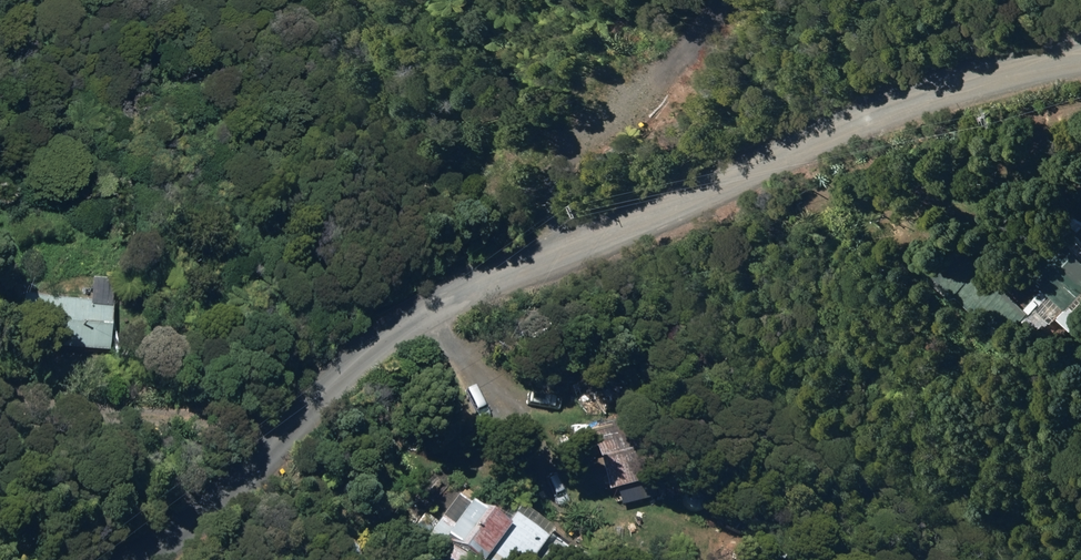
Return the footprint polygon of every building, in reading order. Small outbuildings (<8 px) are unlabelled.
[(1051,345),(1080,313),(1080,228),(1073,237),(1057,222),(996,284),(954,243),(921,275),(945,299),(949,295),(998,341),(1022,316),(1051,345)] [(19,346),(110,351),(113,303),(21,298),(19,346)] [(591,429),(609,492),(663,477),(646,414),(591,429)] [(587,559),(547,532),(545,536),(513,514),(505,525),(460,493),(412,559),(587,559)]
